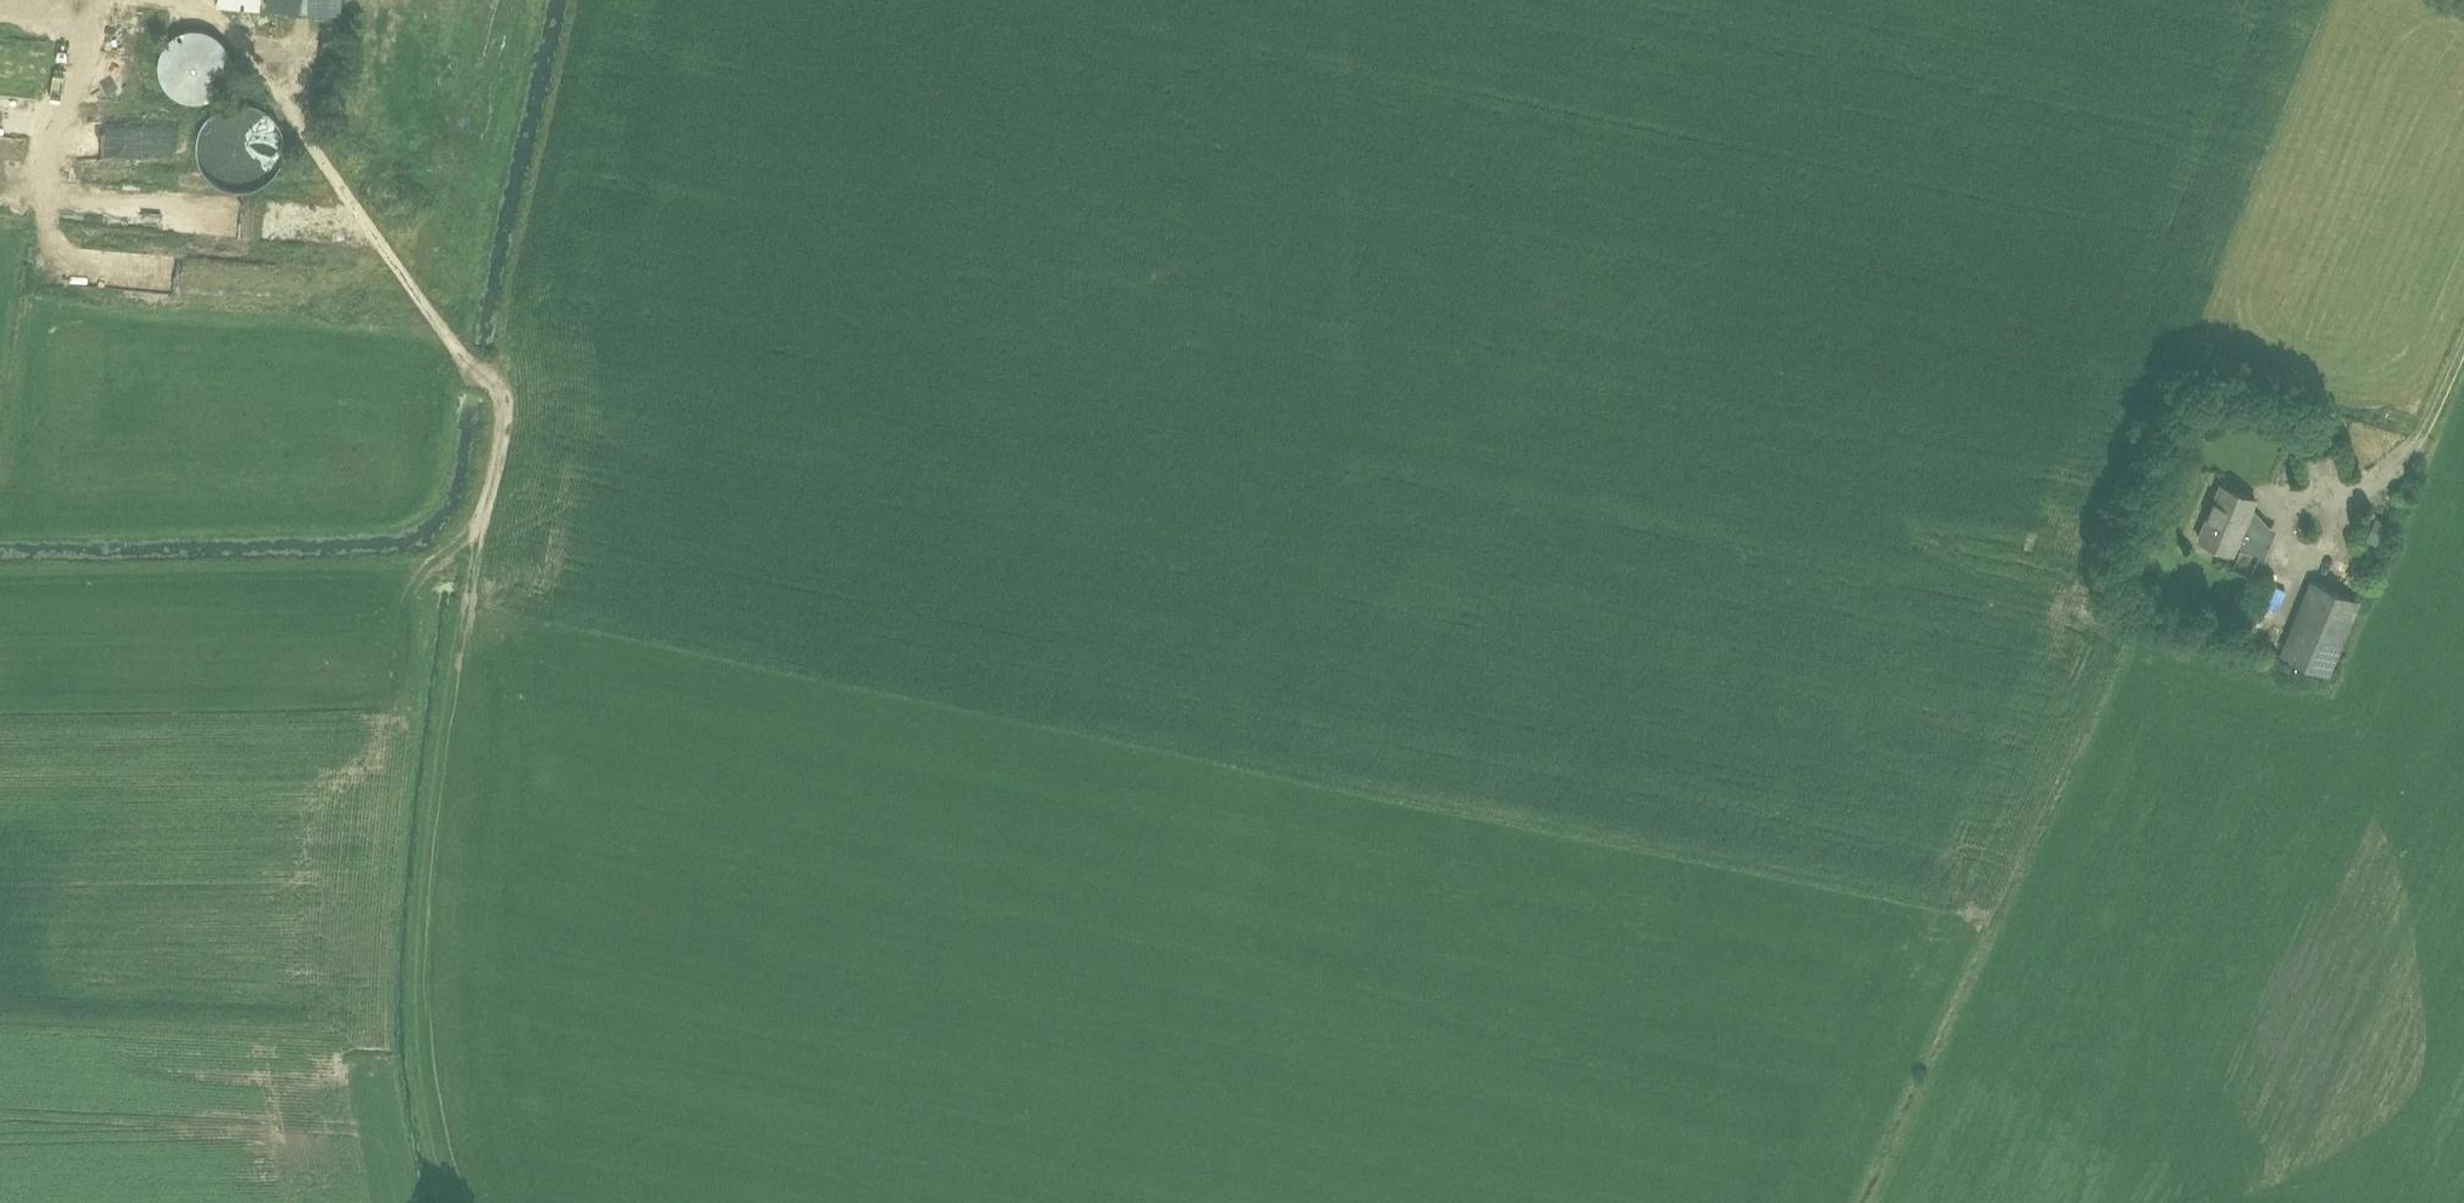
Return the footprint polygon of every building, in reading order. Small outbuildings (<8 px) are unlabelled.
[(216,6),(261,10),(261,0),(217,0),(216,6)] [(269,9),(336,15),(337,0),(270,0),(269,9)] [(197,29),(189,30),(181,33),(174,38),(169,43),(164,50),(162,58),(161,66),(162,74),(165,82),(169,88),(175,94),(182,98),(190,101),(198,102),(206,101),(213,98),(220,93),(226,88),(230,81),(233,73),(233,65),(232,57),(230,49),(225,43),(219,37),(212,33),(205,30),(197,29)] [(237,182),(242,182),(246,180),(251,179),(255,177),(259,174),(262,171),(265,167),(268,163),(270,159),(272,155),(273,150),(273,146),(273,141),(273,136),(272,132),(270,128),(268,123),(265,120),(262,116),(258,113),(255,110),(250,108),(246,107),(242,105),(237,105),(232,105),(227,105),(223,107),(219,108),(214,110),(211,113),(207,116),(204,120),(201,124),(199,128),(197,132),(196,137),(196,141),(196,146),(196,150),(197,155),(199,159),(201,164),(204,167),(207,171),(211,174),(215,177),(219,179),(223,180),(228,182),(232,182),(237,182)] [(314,164),(298,162),(296,180),(313,182),(314,164)] [(2247,522),(2256,500),(2222,485),(2200,539),(2233,554),(2237,546),(2240,548),(2259,555),(2268,531),(2247,522)] [(2392,526),(2375,520),(2365,543),(2382,550),(2392,526)] [(2360,603),(2311,582),(2280,655),(2328,676),(2360,603)]
